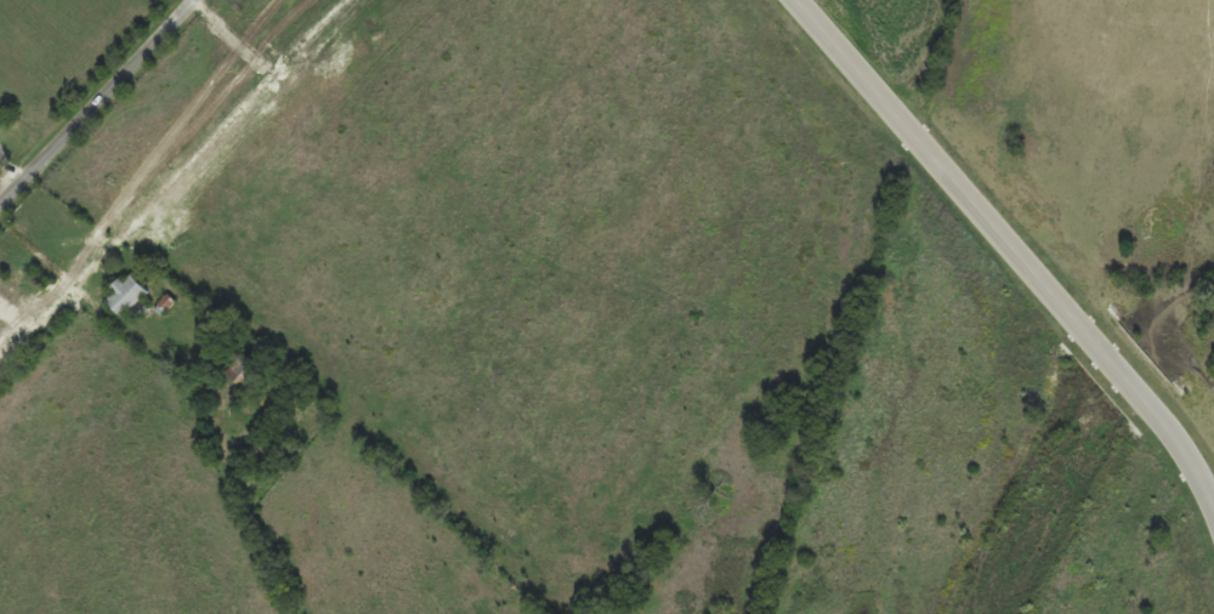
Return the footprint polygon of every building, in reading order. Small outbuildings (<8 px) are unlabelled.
[(1059,149),(1055,147),(1048,162),(1052,164),(1059,149)] [(108,299),(127,320),(155,294),(135,273),(108,299)] [(229,379),(251,387),(258,369),(236,361),(229,379)]
